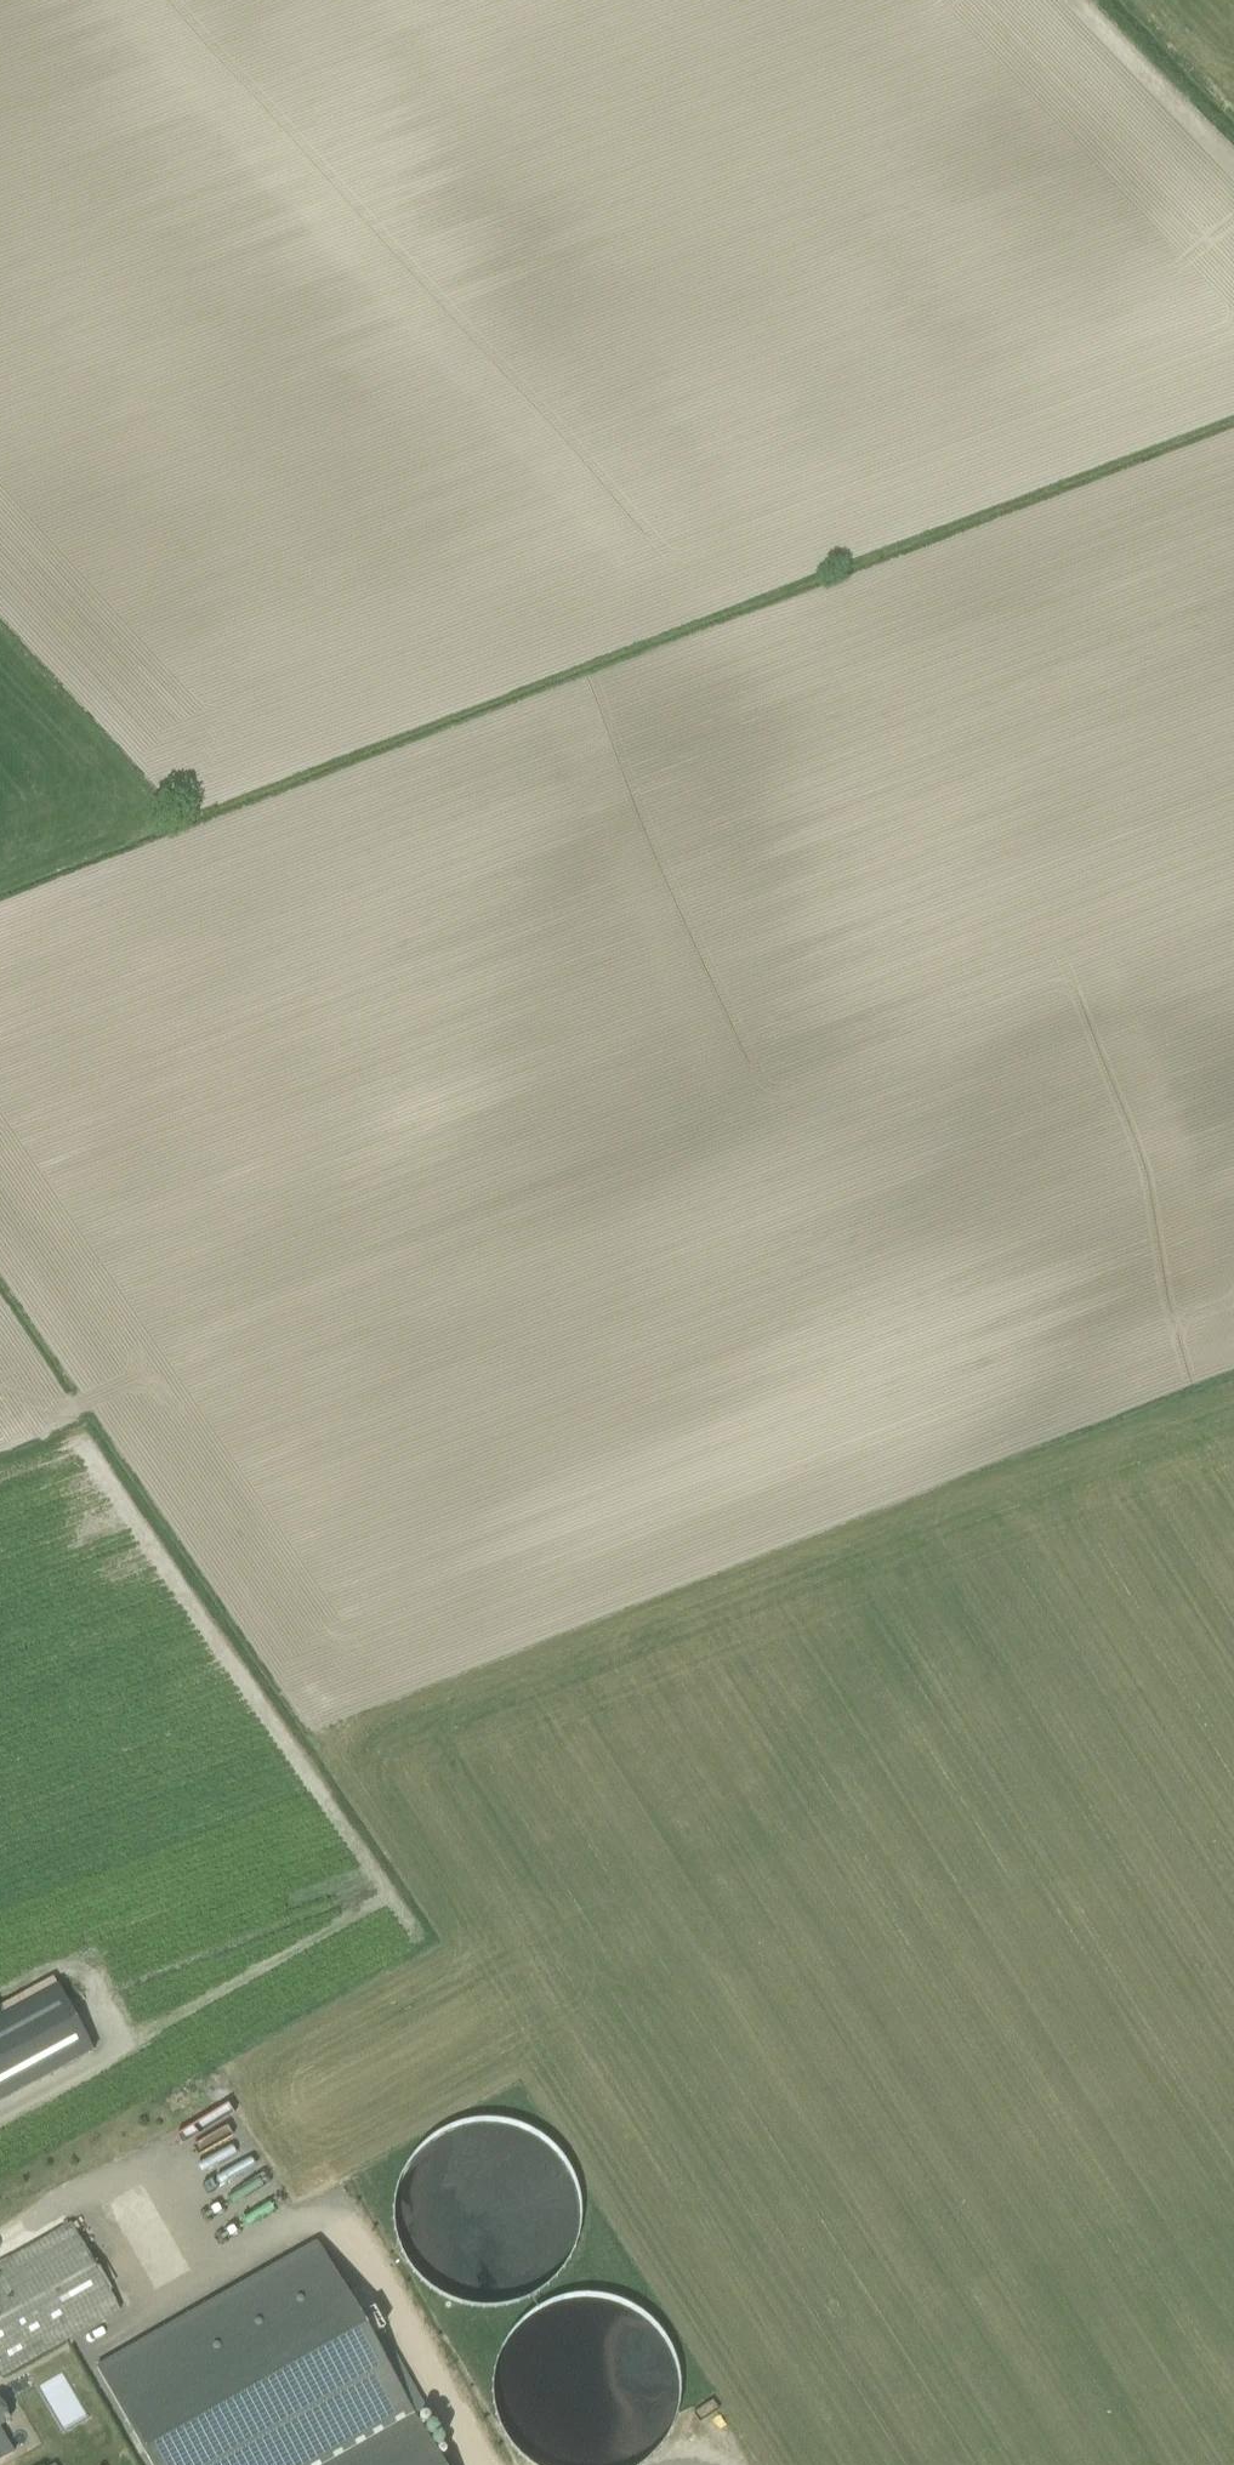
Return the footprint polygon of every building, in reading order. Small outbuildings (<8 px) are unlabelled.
[(89,2046),(56,1989),(0,2020),(0,2096),(89,2046)] [(0,2262),(0,2373),(116,2310),(69,2224),(0,2262)] [(322,2247),(97,2372),(149,2464),(443,2464),(322,2247)] [(14,2450),(0,2425),(0,2458),(14,2450)]
